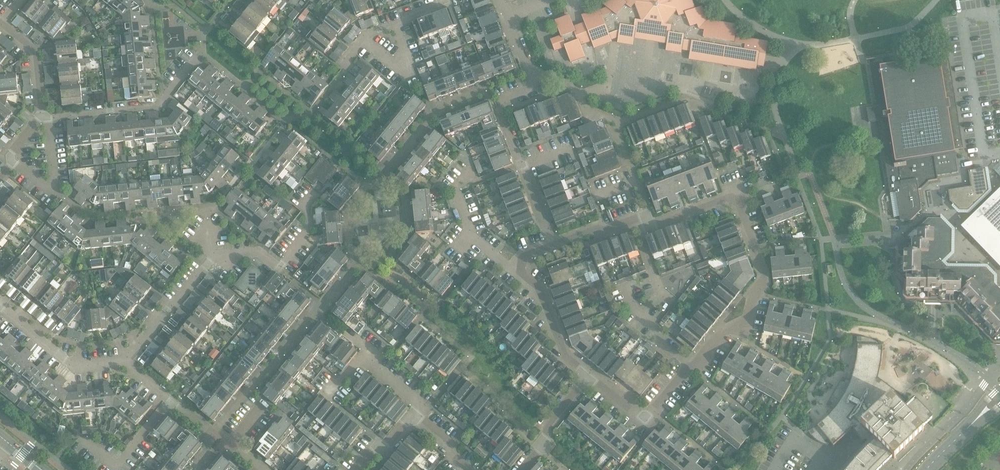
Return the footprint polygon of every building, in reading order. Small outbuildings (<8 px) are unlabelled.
[(42,3),(38,0),(33,0),(22,13),(29,19),(42,3)] [(127,0),(114,0),(109,5),(118,12),(127,0)] [(132,2),(134,0),(127,0),(118,12),(123,17),(140,8),(139,8),(132,2)] [(268,0),(256,0),(254,2),(256,3),(255,4),(268,14),(269,13),(270,14),(276,7),(268,0)] [(280,10),(286,2),(283,0),(268,0),(276,7),(280,10)] [(360,0),(350,0),(353,9),(348,12),(355,22),(358,20),(356,17),(365,14),(360,0)] [(370,0),(360,0),(365,14),(374,11),(370,0)] [(490,0),(476,0),(471,2),(475,11),(492,5),(490,0)] [(603,5),(608,8),(605,12),(600,14),(599,10),(582,16),(585,23),(573,27),(569,16),(555,21),(561,37),(551,40),(555,51),(565,47),(571,62),(585,57),(580,46),(592,41),(594,48),(611,42),(610,38),(613,37),(619,38),(618,43),(633,45),(634,38),(667,44),(666,51),(681,53),(682,50),(691,52),(689,59),(756,70),(757,65),(763,67),(765,55),(767,43),(735,37),(737,26),(706,21),(701,7),(695,10),(692,0),(607,0),(603,5)] [(46,19),(51,12),(49,10),(49,9),(42,3),(29,19),(37,25),(38,24),(43,17),(46,19)] [(268,14),(255,4),(254,5),(253,4),(247,11),(262,24),(268,17),(267,16),(268,14)] [(495,15),(492,5),(475,11),(479,21),(495,15)] [(46,33),(59,17),(62,13),(55,7),(51,12),(46,19),(43,17),(38,24),(40,26),(39,27),(46,33)] [(141,17),(140,8),(123,17),(124,24),(150,21),(149,17),(141,17)] [(355,22),(348,12),(343,16),(335,9),(329,16),(344,29),(350,22),(352,23),(355,22)] [(458,26),(451,9),(442,13),(448,30),(458,26)] [(262,24),(247,11),(241,19),(257,31),(262,24)] [(60,31),(66,23),(68,24),(71,20),(62,13),(59,17),(46,33),(53,38),(52,40),(53,42),(63,37),(60,31)] [(448,30),(442,13),(432,16),(438,33),(448,30)] [(499,24),(495,15),(479,21),(482,31),(499,24)] [(344,29),(329,16),(323,24),(324,24),(323,26),(336,37),(337,35),(338,36),(344,29)] [(438,33),(432,16),(423,20),(429,37),(438,33)] [(260,33),(257,31),(241,19),(235,25),(254,40),(260,33)] [(429,37),(423,20),(413,24),(419,41),(429,37)] [(142,33),(142,27),(150,26),(150,21),(124,24),(125,35),(142,33)] [(503,34),(499,24),(482,31),(486,40),(503,34)] [(254,40),(235,25),(228,34),(247,49),(254,40)] [(336,37),(323,26),(322,27),(321,26),(315,34),(331,46),(336,39),(335,38),(336,37)] [(331,46),(315,34),(312,31),(306,38),(309,41),(325,53),(331,46)] [(152,43),(151,38),(143,39),(142,33),(125,35),(122,35),(123,46),(126,45),(152,43)] [(179,39),(179,34),(167,34),(167,46),(185,47),(185,39),(179,39)] [(506,44),(503,34),(486,40),(490,50),(493,49),(506,44)] [(77,52),(76,42),(66,43),(63,37),(53,42),(54,44),(57,44),(58,54),(77,52)] [(275,66),(285,52),(283,51),(286,47),(280,42),(261,66),(265,69),(270,62),(275,66)] [(144,54),(144,48),(152,48),(152,43),(126,45),(127,56),(144,54)] [(510,52),(508,49),(506,44),(493,49),(497,57),(500,56),(510,52)] [(78,61),(77,52),(58,54),(58,63),(60,63),(68,62),(69,65),(77,65),(77,61),(78,61)] [(277,80),(294,59),(285,52),(275,66),(279,70),(274,77),(277,80)] [(516,69),(512,60),(510,52),(500,56),(506,73),(516,69)] [(154,64),(154,60),(145,60),(144,54),(127,56),(122,57),(123,67),(128,67),(154,64)] [(506,73),(500,56),(497,57),(490,59),(497,76),(506,73)] [(900,217),(900,221),(911,221),(922,210),(918,190),(921,190),(920,181),(927,180),(928,182),(938,180),(937,176),(958,173),(955,150),(963,149),(949,59),(940,60),(940,57),(884,66),(883,58),(869,60),(876,107),(867,109),(869,123),(878,121),(894,217),(900,217)] [(292,80),(302,66),(294,59),(277,80),(281,83),(287,76),(292,80)] [(497,76),(490,59),(481,63),(487,80),(497,76)] [(380,78),(359,61),(356,65),(362,71),(359,75),(373,86),(380,78)] [(79,64),(77,65),(69,65),(68,62),(60,63),(60,66),(59,66),(60,75),(80,73),(79,64)] [(487,80),(481,63),(471,67),(478,84),(487,80)] [(147,76),(146,70),(155,69),(154,64),(128,67),(129,78),(147,76)] [(197,89),(213,69),(209,66),(204,73),(199,69),(188,83),(197,89)] [(294,93),(311,73),(302,66),(292,80),(296,83),(291,90),(294,93)] [(478,84),(471,67),(462,70),(468,87),(478,84)] [(216,83),(212,79),(217,72),(213,69),(197,89),(205,96),(216,83)] [(17,75),(7,76),(4,70),(0,72),(0,86),(18,85),(17,75)] [(468,87),(462,70),(452,74),(458,91),(468,87)] [(80,82),(80,73),(60,75),(61,84),(62,84),(71,83),(71,86),(79,85),(79,82),(80,82)] [(308,93),(319,80),(311,73),(294,93),(298,96),(303,89),(308,93)] [(458,91),(452,74),(442,78),(449,95),(458,91)] [(373,86),(359,75),(355,80),(348,75),(345,78),(366,95),(373,86)] [(156,86),(156,81),(147,82),(147,76),(129,78),(124,78),(125,89),(156,86)] [(366,95),(345,78),(342,82),(349,87),(346,91),(359,103),(366,95)] [(449,95),(442,78),(433,81),(439,98),(449,95)] [(214,103),(230,83),(227,80),(221,87),(216,83),(205,96),(214,103)] [(312,107),(328,87),(319,80),(308,93),(313,97),(307,104),(312,107)] [(439,98),(433,81),(423,85),(430,102),(439,98)] [(81,85),(79,85),(71,86),(71,83),(62,84),(62,87),(61,87),(62,96),(82,94),(81,85)] [(222,110),(232,96),(228,93),(234,86),(230,83),(214,103),(222,110)] [(18,85),(0,86),(0,99),(7,101),(9,95),(19,94),(18,85)] [(149,98),(148,91),(157,91),(156,86),(125,89),(126,100),(131,100),(149,98)] [(359,103),(346,91),(341,97),(335,91),(332,95),(352,112),(359,103)] [(559,120),(567,116),(570,123),(582,118),(572,93),(552,100),(558,117),(559,120)] [(83,104),(82,94),(62,96),(63,106),(83,104)] [(230,117),(247,97),(243,94),(237,100),(232,96),(222,110),(230,117)] [(352,112),(332,95),(329,99),(335,104),(332,108),(346,119),(352,112)] [(426,107),(412,95),(405,103),(419,115),(426,107)] [(238,124),(249,110),(245,106),(250,100),(247,97),(230,117),(238,124)] [(5,108),(7,101),(0,99),(0,117),(6,122),(13,114),(5,108)] [(558,117),(552,100),(543,104),(549,120),(558,117)] [(494,119),(490,109),(487,101),(477,105),(484,122),(494,119)] [(419,115),(405,103),(399,111),(413,123),(419,115)] [(533,108),(539,124),(549,120),(543,104),(533,108)] [(178,136),(192,119),(174,105),(171,109),(175,112),(169,119),(168,119),(178,136)] [(484,122),(477,105),(468,109),(474,126),(480,123),(480,124),(484,122)] [(696,123),(688,105),(679,108),(686,127),(696,123)] [(247,131),(263,111),(260,107),(254,114),(249,110),(238,124),(247,131)] [(346,119),(332,108),(328,114),(321,108),(318,112),(338,129),(346,119)] [(539,124),(533,108),(523,111),(530,128),(539,124)] [(686,127),(679,108),(668,112),(675,131),(686,127)] [(474,126),(468,109),(458,112),(465,129),(474,126)] [(259,133),(266,124),(262,120),(267,114),(263,111),(247,131),(255,138),(256,137),(259,140),(263,135),(259,133)] [(413,123),(399,111),(392,119),(406,131),(413,123)] [(530,128),(523,111),(514,115),(521,131),(530,128)] [(155,121),(154,116),(154,112),(149,113),(150,121),(144,122),(146,139),(146,145),(157,144),(155,121)] [(465,129),(458,112),(449,116),(455,133),(465,129)] [(675,131),(668,112),(658,116),(665,135),(675,131)] [(135,140),(132,114),(128,115),(128,123),(122,124),(124,141),(135,140)] [(146,139),(144,122),(138,122),(137,114),(132,114),(135,140),(146,139)] [(124,141),(122,124),(116,125),(115,116),(111,117),(113,143),(124,141)] [(178,136),(168,119),(159,120),(159,116),(154,116),(155,121),(157,144),(181,141),(178,136)] [(455,133),(449,116),(439,120),(446,137),(455,133)] [(665,135),(658,116),(648,120),(655,139),(665,135)] [(113,143),(111,117),(106,117),(107,126),(101,126),(103,144),(113,143)] [(717,135),(714,125),(710,117),(699,121),(706,139),(716,135),(717,135)] [(103,144),(101,126),(95,127),(94,118),(89,119),(92,145),(92,150),(103,149),(103,144)] [(92,145),(89,119),(84,119),(85,128),(79,128),(81,146),(92,145)] [(406,131),(392,119),(386,127),(400,139),(406,131)] [(484,132),(497,127),(494,119),(484,122),(480,124),(484,132)] [(655,139),(648,120),(637,124),(644,143),(655,139)] [(81,146),(79,128),(73,129),(72,121),(67,121),(70,147),(81,146)] [(731,140),(727,131),(724,122),(714,125),(717,135),(716,135),(720,144),(730,140),(731,140)] [(599,132),(595,123),(579,129),(582,139),(590,136),(599,133),(599,132)] [(644,143),(637,124),(627,128),(634,147),(644,143)] [(400,139),(386,127),(379,135),(393,147),(400,139)] [(497,127),(484,132),(480,133),(484,143),(501,137),(497,127)] [(744,145),(741,136),(737,127),(727,131),(731,140),(730,140),(733,149),(743,145),(744,145)] [(610,139),(607,129),(599,132),(599,133),(590,136),(593,146),(610,139)] [(446,141),(438,134),(433,130),(427,137),(441,148),(446,141)] [(757,150),(754,141),(751,132),(741,136),(744,145),(743,145),(747,154),(757,150)] [(305,144),(307,142),(302,137),(300,140),(292,133),(288,138),(281,133),(278,136),(299,153),(306,145),(305,144)] [(393,147),(379,135),(373,143),(387,154),(393,147)] [(299,153),(278,136),(275,140),(282,145),(278,150),(292,161),(299,153)] [(441,148),(427,137),(420,145),(434,156),(441,148)] [(504,147),(501,139),(501,137),(484,143),(488,153),(504,147)] [(771,155),(764,137),(754,141),(757,150),(760,159),(771,155)] [(614,148),(610,139),(593,146),(597,155),(614,148)] [(387,154),(373,143),(367,151),(381,162),(387,154)] [(235,163),(242,155),(228,144),(218,156),(238,172),(241,168),(235,163)] [(434,156),(420,145),(414,153),(427,164),(434,156)] [(508,156),(504,147),(488,153),(491,162),(508,156)] [(614,148),(597,155),(595,155),(598,164),(592,167),(596,178),(621,168),(614,148)] [(292,161),(278,150),(274,155),(268,149),(264,153),(285,170),(292,161)] [(285,170),(264,153),(261,157),(264,159),(263,160),(264,161),(265,161),(268,163),(264,167),(278,178),(285,170)] [(427,164),(414,153),(407,161),(421,172),(427,164)] [(238,172),(218,156),(212,163),(226,174),(229,170),(235,176),(238,172)] [(512,166),(508,156),(491,162),(495,172),(512,166)] [(325,187),(339,171),(322,157),(305,178),(314,186),(318,181),(325,187)] [(421,172),(407,161),(401,169),(414,180),(421,172)] [(717,179),(710,161),(700,164),(711,193),(716,192),(712,181),(717,179)] [(221,180),(226,174),(212,163),(204,173),(218,184),(224,189),(228,185),(221,180)] [(711,193),(700,164),(691,168),(698,186),(703,185),(707,195),(711,193)] [(278,178),(264,167),(260,172),(254,166),(250,170),(271,187),(278,178)] [(698,186),(691,168),(682,171),(693,200),(698,198),(694,188),(698,186)] [(986,193),(986,192),(985,190),(986,190),(986,189),(986,185),(987,183),(986,176),(984,175),(984,174),(985,172),(985,168),(968,171),(971,187),(948,190),(950,201),(960,211),(968,211),(975,204),(974,203),(975,203),(974,199),(974,198),(976,198),(979,195),(981,195),(984,195),(986,193)] [(414,180),(401,169),(393,178),(407,189),(414,180)] [(560,181),(556,171),(537,178),(541,188),(560,181)] [(693,200),(682,171),(673,174),(680,193),(685,191),(689,202),(693,200)] [(218,184),(204,173),(200,177),(210,194),(218,184)] [(519,184),(516,176),(515,173),(497,180),(501,191),(519,184)] [(195,196),(194,178),(193,174),(182,175),(182,179),(184,197),(190,196),(191,204),(196,204),(196,200),(195,196)] [(680,193),(673,174),(664,178),(675,207),(680,205),(676,195),(680,193)] [(84,198),(95,184),(86,176),(75,189),(80,193),(74,200),(79,204),(81,201),(84,198)] [(210,194),(200,177),(194,178),(195,196),(210,194)] [(293,190),(298,184),(291,177),(285,184),(293,190)] [(359,189),(346,177),(340,185),(353,196),(359,189)] [(675,207),(664,178),(655,181),(663,200),(667,198),(671,208),(675,207)] [(184,197),(182,179),(171,180),(174,206),(179,206),(178,197),(184,197)] [(174,206),(171,180),(161,181),(163,199),(168,199),(169,207),(174,206)] [(163,199),(161,181),(150,182),(153,209),(158,208),(157,200),(163,199)] [(564,191),(560,181),(541,188),(545,198),(564,191)] [(663,200),(655,181),(646,185),(657,214),(662,212),(658,202),(663,200)] [(153,209),(150,182),(139,184),(141,202),(147,201),(148,209),(153,209)] [(94,206),(99,188),(95,184),(84,198),(94,206)] [(141,202),(139,184),(128,185),(131,211),(136,210),(135,202),(141,202)] [(523,194),(519,184),(501,191),(505,201),(523,194)] [(125,203),(126,211),(131,211),(128,185),(117,186),(119,204),(125,203)] [(353,196),(340,185),(333,193),(346,204),(353,196)] [(119,204),(117,186),(106,187),(108,205),(109,209),(109,213),(114,213),(113,205),(119,204)] [(805,213),(798,195),(793,197),(789,186),(784,188),(796,217),(805,213)] [(108,205),(106,187),(99,188),(94,206),(108,205)] [(228,215),(244,196),(245,195),(236,188),(225,201),(230,205),(225,212),(228,215)] [(796,217),(784,188),(780,190),(784,200),(779,202),(787,220),(796,217)] [(974,216),(962,227),(994,259),(999,265),(999,190),(974,216)] [(34,203),(18,191),(12,198),(28,211),(34,203)] [(431,202),(430,191),(412,193),(413,203),(431,202)] [(567,201),(564,191),(545,198),(549,208),(567,201)] [(346,204),(333,193),(326,201),(339,213),(346,204)] [(787,220),(779,202),(775,204),(771,193),(766,195),(777,224),(787,220)] [(527,204),(523,194),(505,201),(508,211),(527,204)] [(242,215),(253,202),(245,195),(244,196),(228,215),(232,218),(238,211),(242,215)] [(777,224),(766,195),(762,197),(766,207),(761,209),(768,227),(777,224)] [(28,211),(12,198),(7,205),(22,218),(28,211)] [(571,212),(567,201),(549,208),(553,219),(571,212)] [(245,229),(261,209),(253,202),(242,215),(247,219),(241,226),(245,229)] [(432,212),(431,202),(413,203),(414,214),(432,212)] [(67,216),(63,213),(68,206),(64,203),(48,223),(56,230),(67,216)] [(530,214),(527,204),(508,211),(512,221),(530,214)] [(22,218),(7,205),(1,212),(16,225),(22,218)] [(259,229),(270,216),(261,209),(245,229),(249,232),(255,225),(259,229)] [(1,212),(0,213),(0,223),(11,232),(16,225),(1,212)] [(433,222),(432,212),(414,214),(415,224),(433,222)] [(575,223),(571,212),(553,219),(557,230),(575,223)] [(65,237),(76,224),(79,221),(81,217),(77,213),(71,220),(67,216),(56,230),(65,237)] [(341,224),(340,214),(322,216),(323,225),(341,224)] [(534,225),(530,214),(512,221),(516,232),(534,225)] [(262,243),(278,222),(270,216),(259,229),(264,233),(258,240),(262,243)] [(736,228),(732,219),(714,225),(718,236),(736,228)] [(994,283),(994,277),(986,268),(947,268),(939,275),(929,275),(929,274),(951,252),(952,230),(941,219),(935,219),(935,220),(929,219),(928,219),(917,229),(914,229),(912,231),(912,235),(910,236),(907,236),(906,237),(906,240),(899,247),(898,272),(906,280),(906,295),(909,298),(926,298),(929,295),(929,293),(932,293),(932,290),(939,290),(938,298),(942,301),(957,302),(966,311),(969,311),(973,315),(973,318),(996,342),(997,342),(997,341),(998,340),(999,340),(999,290),(994,283)] [(125,246),(124,228),(124,224),(123,220),(116,221),(117,229),(111,230),(114,247),(125,246)] [(114,247),(111,230),(106,230),(105,222),(99,223),(100,227),(100,231),(102,248),(114,247)] [(276,243),(286,230),(287,229),(278,222),(262,243),(266,246),(271,239),(276,243)] [(434,232),(433,222),(415,224),(416,234),(434,232)] [(0,223),(0,234),(5,239),(11,232),(0,223)] [(694,241),(687,223),(676,227),(683,245),(694,241)] [(82,250),(86,232),(76,224),(65,237),(63,239),(76,249),(81,251),(82,250)] [(342,234),(341,227),(341,224),(323,225),(324,235),(342,234)] [(132,245),(137,227),(124,228),(125,246),(132,245)] [(137,250),(148,236),(137,227),(132,245),(137,250)] [(683,245),(676,227),(666,230),(673,249),(683,245)] [(740,239),(736,228),(718,236),(721,246),(740,239)] [(156,243),(152,239),(158,233),(153,229),(150,233),(148,236),(137,250),(145,256),(156,243)] [(673,249),(666,230),(656,234),(663,253),(673,249)] [(102,248),(100,231),(86,232),(82,250),(102,248)] [(639,252),(632,233),(622,237),(629,256),(639,252)] [(343,244),(342,234),(324,235),(325,246),(343,244)] [(663,253),(656,234),(645,238),(652,257),(663,253)] [(430,247),(416,236),(410,243),(423,254),(430,247)] [(629,256),(622,237),(611,241),(618,259),(629,256)] [(744,249),(740,239),(721,246),(725,256),(744,249)] [(41,246),(34,240),(31,243),(39,249),(41,246)] [(154,263),(170,243),(167,240),(161,247),(156,243),(145,256),(154,263)] [(618,259),(611,241),(601,245),(608,263),(618,259)] [(162,270),(173,256),(168,253),(174,246),(170,243),(154,263),(162,270)] [(423,254),(410,243),(405,250),(419,260),(423,254)] [(608,263),(601,245),(591,249),(598,267),(608,263)] [(802,276),(799,245),(794,246),(795,257),(790,257),(792,277),(802,276)] [(812,275),(810,255),(804,256),(803,245),(799,245),(802,276),(812,275)] [(48,252),(41,246),(39,249),(46,255),(48,252)] [(66,254),(57,246),(52,252),(62,259),(66,254)] [(783,278),(780,247),(775,248),(776,259),(771,259),(773,279),(783,278)] [(792,277),(790,257),(785,258),(784,247),(780,247),(783,278),(792,277)] [(748,259),(744,249),(725,256),(729,266),(748,259)] [(348,261),(335,250),(334,250),(328,257),(342,268),(348,261)] [(419,260),(405,250),(397,259),(410,270),(419,260)] [(55,258),(48,252),(46,255),(53,261),(55,258)] [(171,277),(187,257),(183,253),(178,260),(173,256),(162,270),(171,277)] [(13,280),(25,265),(28,263),(20,257),(6,275),(13,280)] [(342,268),(328,257),(322,265),(336,276),(342,268)] [(569,269),(565,258),(547,265),(550,275),(569,269)] [(105,259),(92,260),(93,268),(105,267),(105,259)] [(740,293),(754,276),(748,259),(729,266),(731,272),(724,281),(740,293)] [(418,276),(426,267),(419,260),(410,270),(418,276)] [(41,261),(37,266),(43,270),(47,266),(41,261)] [(426,283),(437,270),(429,263),(426,267),(418,276),(426,283)] [(20,286),(32,271),(25,265),(13,280),(20,286)] [(268,278),(252,265),(235,286),(244,293),(249,288),(256,294),(262,285),(268,278)] [(336,276),(322,265),(315,273),(329,284),(336,276)] [(573,279),(569,269),(550,275),(554,285),(561,283),(561,284),(568,281),(573,279)] [(434,290),(445,276),(437,270),(426,283),(434,290)] [(27,292),(39,277),(32,271),(20,286),(27,292)] [(270,292),(281,279),(273,272),(268,278),(262,285),(270,292)] [(329,284),(315,273),(308,282),(322,293),(329,284)] [(378,284),(372,279),(364,273),(357,281),(371,292),(378,284)] [(470,296),(483,280),(474,273),(462,288),(470,296)] [(151,288),(136,276),(130,283),(146,295),(151,288)] [(442,296),(453,283),(445,276),(434,290),(442,296)] [(36,298),(47,285),(46,284),(47,283),(39,277),(27,292),(34,298),(35,297),(36,298)] [(297,291),(293,288),(281,279),(270,292),(278,298),(281,295),(288,301),(297,291)] [(479,303),(491,287),(483,280),(470,296),(479,303)] [(146,295),(130,283),(127,281),(122,288),(125,291),(124,292),(138,303),(138,302),(140,303),(146,295)] [(371,292),(357,281),(351,289),(365,300),(369,294),(371,292)] [(572,291),(568,281),(561,284),(561,283),(554,285),(550,287),(554,298),(572,291)] [(740,293),(724,281),(718,289),(733,301),(740,293)] [(76,282),(69,291),(73,294),(79,285),(76,282)] [(238,299),(220,283),(214,290),(229,303),(232,306),(238,299)] [(377,300),(385,290),(378,284),(371,292),(369,294),(377,300)] [(44,306),(57,291),(49,285),(48,286),(47,285),(36,298),(38,299),(37,300),(44,306)] [(7,294),(12,288),(8,286),(4,291),(7,294)] [(487,309),(500,294),(491,287),(479,303),(487,309)] [(365,300),(351,289),(345,297),(358,308),(365,300)] [(733,301),(718,289),(711,297),(726,310),(733,301)] [(229,303),(214,290),(208,298),(209,299),(208,300),(221,311),(222,310),(223,310),(229,303)] [(382,311),(393,297),(385,290),(377,300),(374,304),(382,311)] [(54,312),(65,298),(63,297),(64,296),(57,291),(44,306),(52,312),(53,311),(54,312)] [(310,302),(308,301),(297,291),(288,301),(302,312),(310,302)] [(576,301),(572,291),(554,298),(558,308),(576,301)] [(138,303),(124,292),(123,294),(122,293),(116,300),(132,313),(138,305),(136,304),(138,303)] [(264,299),(269,303),(273,298),(269,294),(264,299)] [(495,316),(508,301),(500,294),(487,309),(495,316)] [(160,301),(153,297),(151,300),(157,305),(160,301)] [(358,308),(345,297),(338,305),(352,316),(358,308)] [(390,317),(401,303),(393,297),(382,311),(390,317)] [(726,310),(711,297),(704,306),(719,318),(726,310)] [(61,320),(74,304),(67,298),(66,299),(65,298),(54,312),(55,313),(54,314),(61,320)] [(132,313),(116,300),(110,307),(109,306),(106,307),(112,317),(114,320),(121,316),(126,320),(132,313)] [(157,305),(151,300),(148,303),(154,308),(157,305)] [(221,311),(208,300),(207,301),(206,300),(200,308),(215,320),(221,313),(220,312),(221,311)] [(302,312),(288,301),(283,308),(296,319),(302,312)] [(509,317),(514,311),(516,308),(508,301),(495,316),(503,323),(508,317),(509,317)] [(580,311),(576,301),(558,308),(561,318),(580,311)] [(774,334),(778,315),(773,314),(775,303),(770,302),(763,332),(774,334)] [(398,323),(409,310),(401,303),(390,317),(398,323)] [(81,320),(84,309),(82,309),(81,310),(74,304),(61,320),(69,326),(75,318),(81,320)] [(352,316),(338,305),(332,313),(345,324),(352,316)] [(783,336),(789,306),(785,305),(783,316),(778,315),(774,334),(783,336)] [(719,318),(704,306),(697,314),(713,326),(719,318)] [(792,338),(797,319),(792,318),(794,307),(789,306),(783,336),(792,338)] [(106,320),(112,317),(106,307),(104,308),(104,310),(96,311),(98,331),(107,330),(106,320)] [(215,320),(200,308),(194,315),(195,316),(194,317),(207,328),(208,327),(209,328),(215,320)] [(296,319),(283,308),(277,315),(291,326),(296,319)] [(98,331),(96,311),(87,312),(87,310),(84,309),(81,320),(88,322),(89,332),(98,331)] [(801,340),(808,310),(804,309),(802,320),(797,319),(792,338),(801,340)] [(406,330),(417,316),(409,310),(398,323),(406,330)] [(811,342),(816,323),(810,322),(812,311),(808,310),(801,340),(811,342)] [(509,333),(522,318),(514,311),(509,317),(508,317),(503,323),(500,326),(509,333)] [(583,321),(580,311),(561,318),(565,328),(583,321)] [(713,326),(697,314),(690,322),(706,335),(713,326)] [(291,326),(277,315),(270,323),(284,334),(291,326)] [(207,328),(194,317),(193,318),(192,318),(186,325),(201,338),(207,330),(206,329),(207,328)] [(525,332),(530,325),(522,318),(509,333),(517,340),(521,336),(525,332)] [(587,331),(583,321),(565,328),(569,338),(587,331)] [(334,334),(329,330),(320,322),(313,331),(327,343),(334,334)] [(706,335),(690,322),(684,331),(699,343),(706,335)] [(284,334),(270,323),(264,331),(278,342),(284,334)] [(201,338),(186,325),(180,332),(181,333),(180,335),(193,346),(194,344),(195,345),(201,338)] [(414,348),(426,333),(418,326),(406,341),(414,348)] [(278,342),(264,331),(258,339),(271,350),(278,342)] [(327,343),(313,331),(306,339),(320,350),(325,344),(327,343)] [(587,359),(599,343),(589,335),(587,331),(569,338),(572,346),(587,359)] [(699,343),(684,331),(677,339),(692,352),(699,343)] [(520,354),(533,339),(525,332),(521,336),(517,340),(511,347),(520,354)] [(423,355),(435,340),(426,333),(414,348),(423,355)] [(13,337),(9,334),(4,341),(0,338),(0,354),(13,337)] [(333,350),(341,340),(334,334),(327,343),(325,344),(333,350)] [(193,346),(180,335),(179,336),(178,335),(172,342),(187,355),(193,348),(192,347),(193,346)] [(16,351),(11,347),(17,341),(13,337),(0,354),(0,361),(5,365),(16,351)] [(914,399),(909,403),(903,398),(891,388),(884,383),(878,379),(883,347),(879,347),(879,344),(876,342),(873,340),(870,339),(867,338),(864,337),(860,337),(857,337),(857,345),(857,352),(856,359),(854,367),(852,374),(850,381),(843,378),(827,405),(833,410),(830,413),(827,416),(824,419),(821,422),(818,425),(814,428),(812,429),(809,432),(810,435),(812,437),(815,440),(818,442),(820,443),(823,444),(824,445),(827,446),(831,443),(833,446),(846,435),(852,428),(854,431),(860,439),(862,443),(865,446),(853,458),(856,461),(866,469),(880,469),(893,457),(894,459),(924,430),(922,429),(933,419),(914,399)] [(271,350),(258,339),(251,347),(265,358),(271,350)] [(320,350),(306,339),(300,346),(314,358),(320,350)] [(535,354),(542,346),(533,339),(520,354),(528,361),(531,357),(532,358),(535,354)] [(338,360),(349,347),(341,340),(333,350),(330,354),(338,360)] [(431,362),(443,347),(435,340),(423,355),(431,362)] [(187,355),(172,342),(166,350),(167,351),(166,352),(179,363),(180,361),(181,362),(187,355)] [(730,374),(740,357),(736,354),(742,345),(737,342),(722,369),(730,374)] [(596,366),(608,351),(599,343),(587,359),(596,366)] [(314,358),(300,346),(294,354),(308,365),(314,358)] [(265,358),(251,347),(245,354),(259,366),(265,358)] [(346,367),(358,353),(349,347),(338,360),(346,367)] [(439,369),(452,353),(443,347),(431,362),(439,369)] [(13,371),(30,351),(26,348),(21,355),(16,351),(5,365),(13,371)] [(739,379),(754,352),(750,350),(745,359),(740,357),(730,374),(739,379)] [(22,378),(33,365),(28,361),(33,354),(30,351),(13,371),(22,378)] [(604,373),(616,357),(608,351),(596,366),(604,373)] [(179,363),(166,352),(165,353),(164,352),(157,360),(173,372),(179,365),(178,364),(179,363)] [(747,384),(757,366),(753,364),(758,354),(754,352),(739,379),(747,384)] [(448,376),(461,361),(452,353),(439,369),(448,376)] [(259,366),(245,354),(238,362),(252,374),(259,366)] [(308,365),(294,354),(287,363),(301,374),(308,365)] [(531,376),(543,360),(535,354),(532,358),(531,357),(528,361),(522,368),(531,376)] [(619,369),(624,364),(616,357),(604,373),(612,379),(615,375),(620,370),(619,369)] [(755,388),(771,362),(767,359),(761,369),(757,366),(747,384),(755,388)] [(173,372),(157,360),(152,367),(167,379),(173,372)] [(539,382),(552,367),(543,360),(531,376),(539,382)] [(624,382),(636,367),(627,360),(624,364),(619,369),(620,370),(615,375),(624,382)] [(30,385),(46,365),(43,362),(37,369),(33,365),(22,378),(19,381),(28,388),(30,385)] [(252,374),(238,362),(232,370),(246,382),(252,374)] [(763,393),(774,376),(769,373),(775,364),(771,362),(755,388),(763,393)] [(301,374),(287,363),(281,370),(295,381),(301,374)] [(49,378),(45,375),(50,368),(46,365),(30,385),(38,392),(49,378)] [(547,389),(560,374),(552,367),(539,382),(547,389)] [(632,389),(644,374),(636,367),(624,382),(632,389)] [(772,398),(787,371),(784,369),(778,379),(774,376),(763,393),(772,398)] [(246,382),(232,370),(225,378),(239,389),(246,382)] [(295,381),(281,370),(275,378),(289,389),(295,381)] [(780,403),(790,386),(786,383),(791,374),(787,371),(772,398),(780,403)] [(363,396),(375,381),(366,374),(354,389),(363,396)] [(556,396),(568,381),(560,374),(547,389),(556,396)] [(640,396),(653,381),(644,374),(632,389),(640,396)] [(456,398),(469,383),(460,375),(447,391),(456,398)] [(58,386),(61,382),(64,379),(60,376),(54,382),(49,378),(38,392),(47,399),(58,386)] [(239,389),(225,378),(219,386),(233,397),(239,389)] [(289,389),(275,378),(268,385),(282,397),(289,389)] [(371,403),(384,388),(375,381),(363,396),(371,403)] [(105,391),(105,386),(104,382),(99,383),(100,391),(94,392),(96,409),(107,408),(105,391)] [(464,405),(477,389),(469,383),(456,398),(464,405)] [(693,414),(706,399),(702,395),(709,387),(705,383),(685,407),(693,414)] [(96,409),(94,392),(88,392),(87,384),(82,384),(82,389),(82,393),(84,410),(96,409)] [(282,397),(268,385),(262,394),(275,405),(282,397)] [(18,402),(21,396),(3,386),(0,392),(18,402)] [(63,415),(69,394),(58,386),(47,399),(55,406),(53,408),(63,415)] [(233,397),(219,386),(213,394),(226,405),(233,397)] [(379,410),(392,395),(384,388),(371,403),(379,410)] [(114,407),(119,389),(105,391),(107,408),(114,407)] [(119,411),(130,398),(119,389),(114,407),(119,411)] [(472,412),(485,396),(477,389),(464,405),(472,412)] [(138,405),(134,401),(139,395),(135,391),(132,395),(130,398),(119,411),(127,419),(138,405)] [(85,413),(84,410),(82,393),(69,394),(63,415),(85,413)] [(700,420),(720,396),(716,393),(709,402),(706,399),(693,414),(700,420)] [(226,405),(213,394),(206,402),(220,413),(226,405)] [(388,417),(400,401),(392,395),(379,410),(388,417)] [(317,418),(329,403),(320,396),(308,411),(317,418)] [(488,411),(494,403),(485,396),(472,412),(480,418),(487,410),(488,411)] [(708,426),(720,411),(716,407),(723,399),(720,396),(700,420),(708,426)] [(576,427),(595,403),(592,400),(585,409),(580,405),(568,421),(576,427)] [(396,424),(409,409),(400,401),(388,417),(396,424)] [(136,426),(153,405),(149,402),(143,409),(138,405),(127,419),(136,426)] [(220,413),(206,402),(199,410),(213,421),(220,413)] [(325,425),(337,410),(329,403),(317,418),(325,425)] [(583,433),(596,417),(592,414),(599,406),(595,403),(576,427),(583,433)] [(715,432),(735,408),(731,405),(724,414),(720,411),(708,426),(715,432)] [(723,438),(735,423),(731,420),(738,411),(735,408),(715,432),(723,438)] [(334,432),(346,417),(337,410),(325,425),(334,432)] [(496,418),(488,411),(487,410),(480,418),(474,425),(483,433),(496,418)] [(590,439),(610,415),(607,412),(600,421),(596,417),(583,433),(590,439)] [(161,436),(173,422),(165,415),(153,430),(161,436)] [(598,445),(610,430),(606,426),(613,418),(610,415),(590,439),(598,445)] [(342,438),(354,423),(346,417),(334,432),(342,438)] [(295,429),(285,421),(281,418),(274,426),(288,437),(295,429)] [(492,440),(504,424),(496,418),(483,433),(492,440)] [(730,444),(750,420),(746,418),(739,426),(735,423),(723,438),(730,444)] [(738,451),(750,435),(746,432),(753,423),(750,420),(730,444),(738,451)] [(172,439),(181,429),(173,422),(161,436),(169,443),(172,439)] [(351,446),(360,434),(363,431),(354,423),(342,438),(351,446)] [(507,439),(513,431),(504,424),(492,440),(500,446),(501,447),(507,439)] [(605,451),(625,427),(621,424),(614,433),(610,430),(598,445),(605,451)] [(288,437),(274,426),(268,434),(282,445),(288,437)] [(650,453),(669,429),(666,426),(659,435),(655,431),(642,446),(650,453)] [(613,457),(625,442),(621,438),(628,430),(625,427),(605,451),(613,457)] [(185,445),(192,437),(181,429),(172,439),(180,446),(183,448),(185,445)] [(657,459),(670,443),(666,440),(673,432),(669,429),(650,453),(657,459)] [(428,446),(413,433),(405,442),(421,455),(428,446)] [(282,445),(268,434),(261,442),(275,453),(282,445)] [(620,463),(638,442),(640,439),(636,436),(629,445),(625,442),(613,457),(620,463)] [(202,446),(202,445),(192,437),(185,445),(196,454),(202,446)] [(665,465),(684,441),(681,438),(674,447),(670,443),(657,459),(665,465)] [(502,461),(515,446),(507,439),(501,447),(500,446),(493,454),(502,461)] [(685,456),(681,452),(688,444),(684,441),(665,465),(671,469),(673,469),(685,456)] [(275,453),(261,442),(255,450),(269,461),(275,453)] [(421,455),(405,442),(399,450),(414,463),(421,455)] [(196,454),(185,445),(183,448),(180,446),(176,450),(189,462),(196,454)] [(510,468),(523,452),(515,446),(502,461),(510,468)] [(723,452),(717,446),(713,451),(719,457),(723,452)] [(189,462),(176,450),(169,459),(183,469),(189,462)] [(399,450),(392,459),(405,469),(408,469),(414,463),(399,450)] [(699,453),(696,450),(689,459),(685,456),(673,469),(685,469),(699,453)] [(700,468),(696,464),(703,456),(699,453),(685,469),(698,469),(700,468)] [(231,465),(220,456),(213,464),(221,469),(231,469),(234,467),(231,465)] [(169,459),(163,466),(167,469),(183,469),(169,459)] [(305,466),(297,459),(289,469),(302,469),(305,466)] [(392,459),(385,467),(388,469),(405,469),(392,459)] [(856,461),(855,461),(848,469),(866,469),(856,461)] [(543,465),(539,462),(532,469),(539,469),(543,465)]
